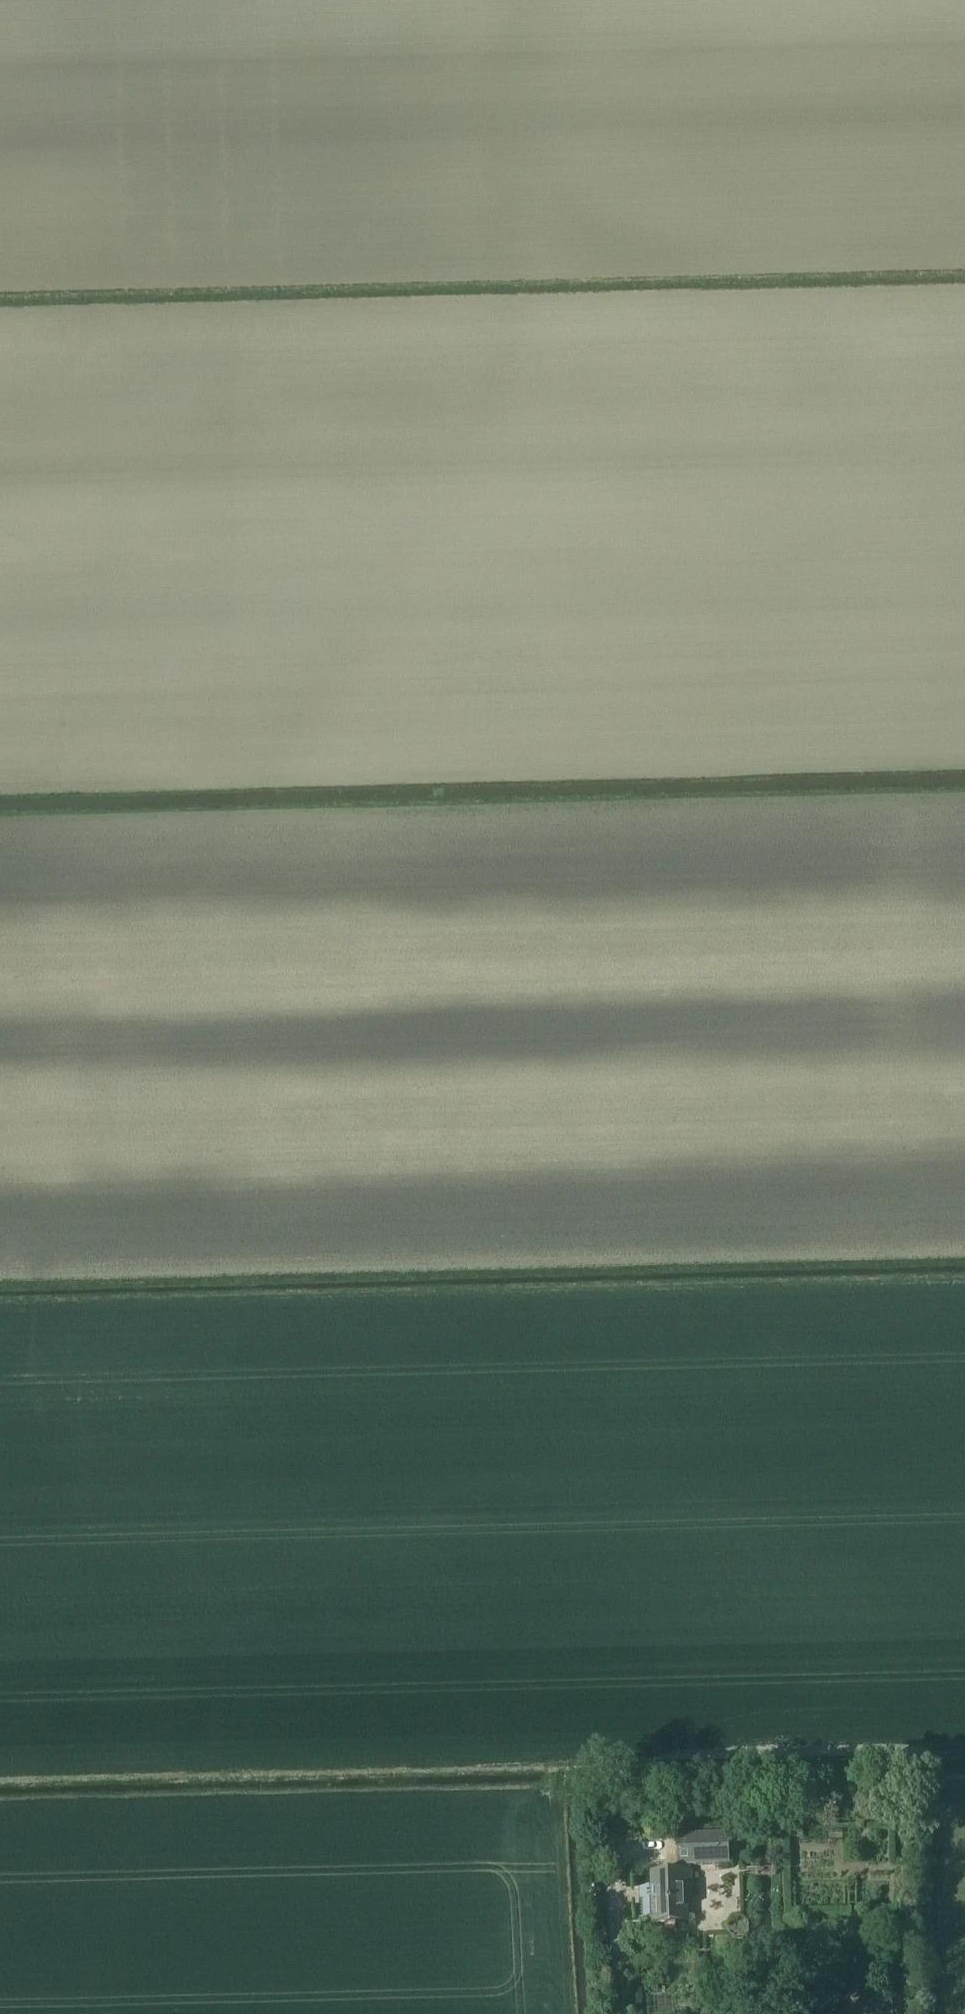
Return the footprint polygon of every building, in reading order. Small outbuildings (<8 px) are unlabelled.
[(643,1888),(639,1888),(640,1900),(640,1919),(654,1918),(654,1923),(688,1922),(687,1902),(693,1902),(692,1872),(691,1866),(730,1864),(729,1834),(679,1836),(680,1866),(680,1872),(652,1873),(653,1888),(643,1888)]
